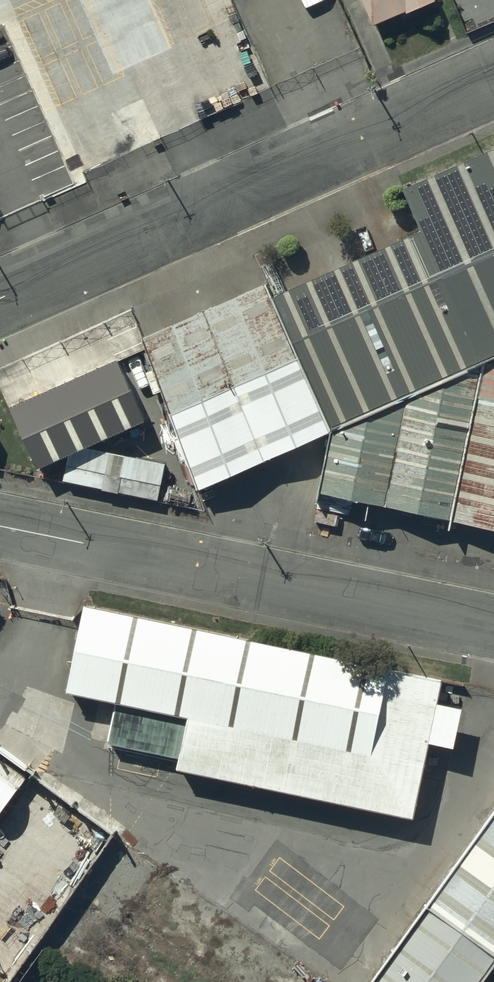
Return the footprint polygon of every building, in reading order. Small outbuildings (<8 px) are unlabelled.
[(431,0),(364,0),(375,27),(432,3),(431,0)] [(327,424),(482,353),(493,347),(493,145),(407,184),(416,204),(266,273),(327,424)] [(266,273),(142,327),(201,491),(327,424),(266,273)] [(474,390),(449,516),(493,525),(493,347),(482,353),(474,390)] [(142,412),(113,349),(5,398),(33,461),(63,447),(86,437),(142,412)] [(316,492),(449,516),(474,390),(482,353),(327,424),(316,492)] [(86,437),(63,447),(64,484),(160,503),(167,466),(86,437)] [(438,672),(79,598),(62,680),(186,705),(175,761),(410,809),(438,672)] [(367,981),(478,981),(493,960),(493,807),(367,981)]
